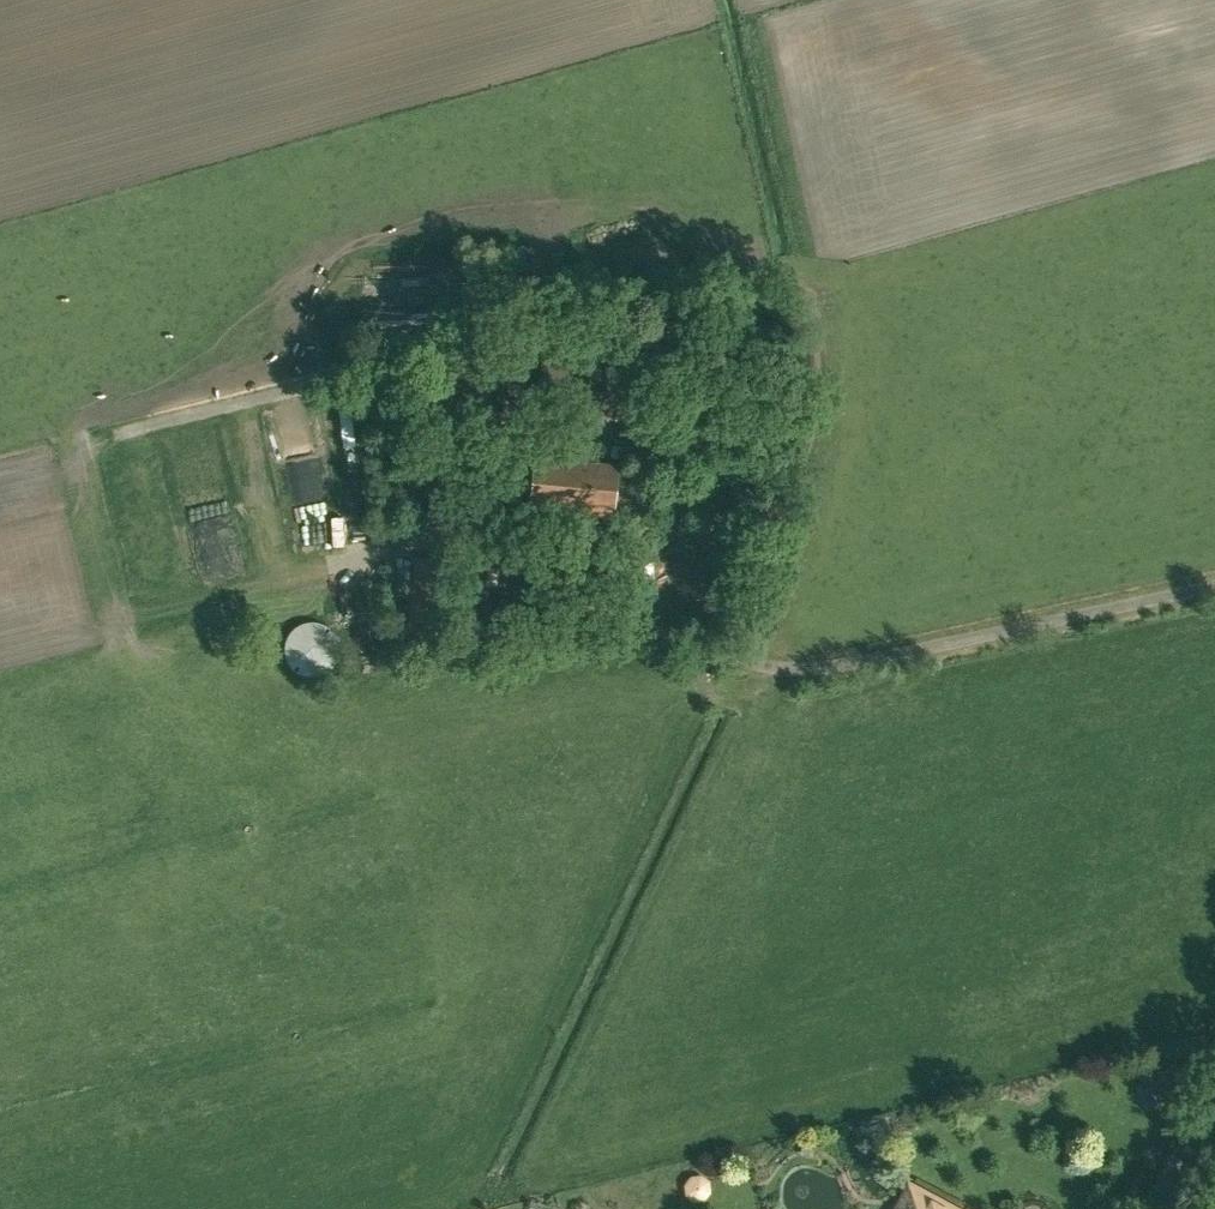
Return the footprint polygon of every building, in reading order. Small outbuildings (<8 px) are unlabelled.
[(661,374),(542,362),(537,411),(660,423),(661,374)] [(613,516),(618,465),(535,457),(530,508),(613,516)] [(336,666),(318,618),(288,630),(306,677),(336,666)] [(1150,1084),(1140,1089),(1144,1098),(1148,1107),(1158,1103),(1154,1094),(1150,1084)] [(691,1178),(685,1185),(686,1195),(694,1201),(701,1200),(708,1192),(707,1182),(700,1177),(691,1178)] [(917,1197),(909,1193),(900,1208),(939,1208),(917,1197)]
